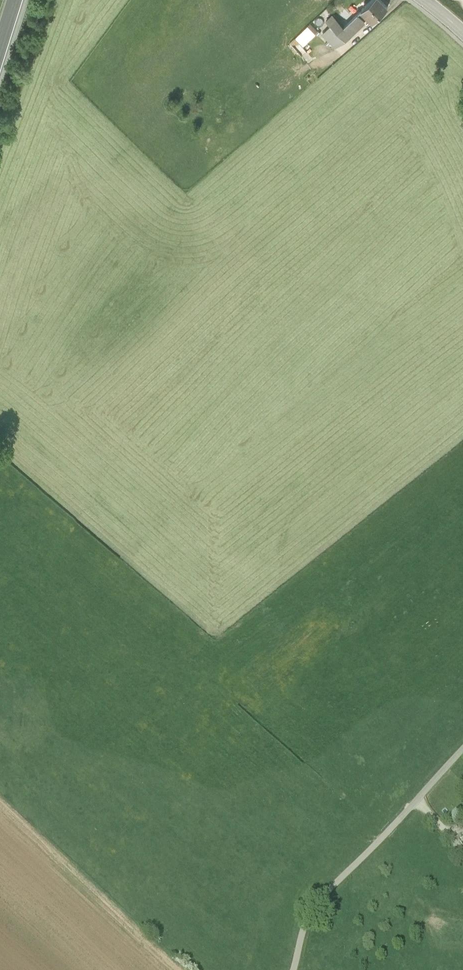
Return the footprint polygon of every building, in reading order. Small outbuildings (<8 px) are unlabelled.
[(382,0),(372,0),(362,10),(370,19),(373,22),(389,7),(382,0)] [(362,10),(344,27),(332,14),(325,21),(330,27),(322,34),(337,50),(370,19),(362,10)] [(303,46),(317,32),(309,25),(296,38),(303,46)]
